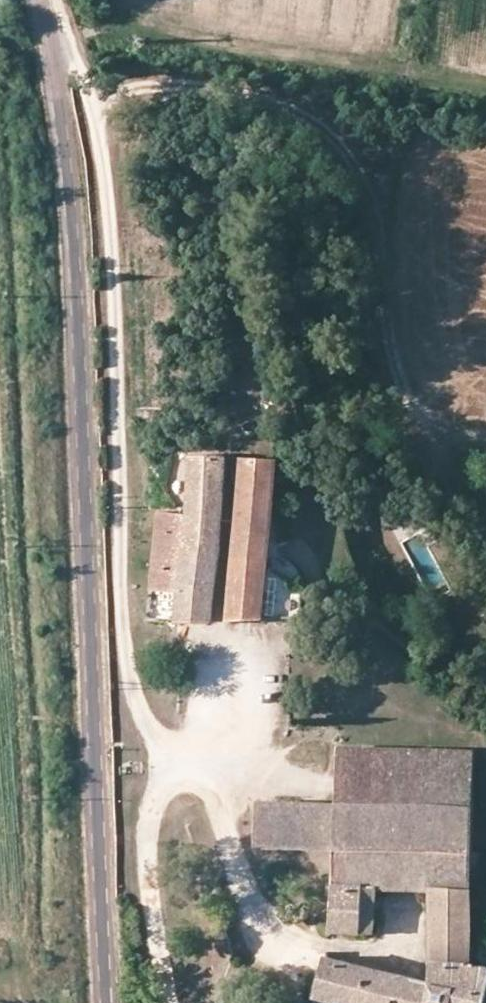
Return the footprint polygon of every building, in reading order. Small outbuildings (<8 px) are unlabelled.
[(226,455),(189,452),(186,513),(158,510),(150,586),(179,590),(176,619),(190,619),(212,619),(226,455)] [(241,456),(228,618),(301,617),(302,590),(287,590),(287,585),(286,581),(284,577),(282,574),(279,571),(276,569),(272,567),(267,567),(276,459),(241,456)] [(255,800),(254,846),(333,848),(472,851),(475,749),(336,745),(334,801),(255,800)] [(472,851),(333,848),(330,929),(373,931),(376,887),(432,890),(430,980),(326,954),(316,995),(349,1002),(483,1002),(485,989),(485,965),(469,960),(472,851)]
